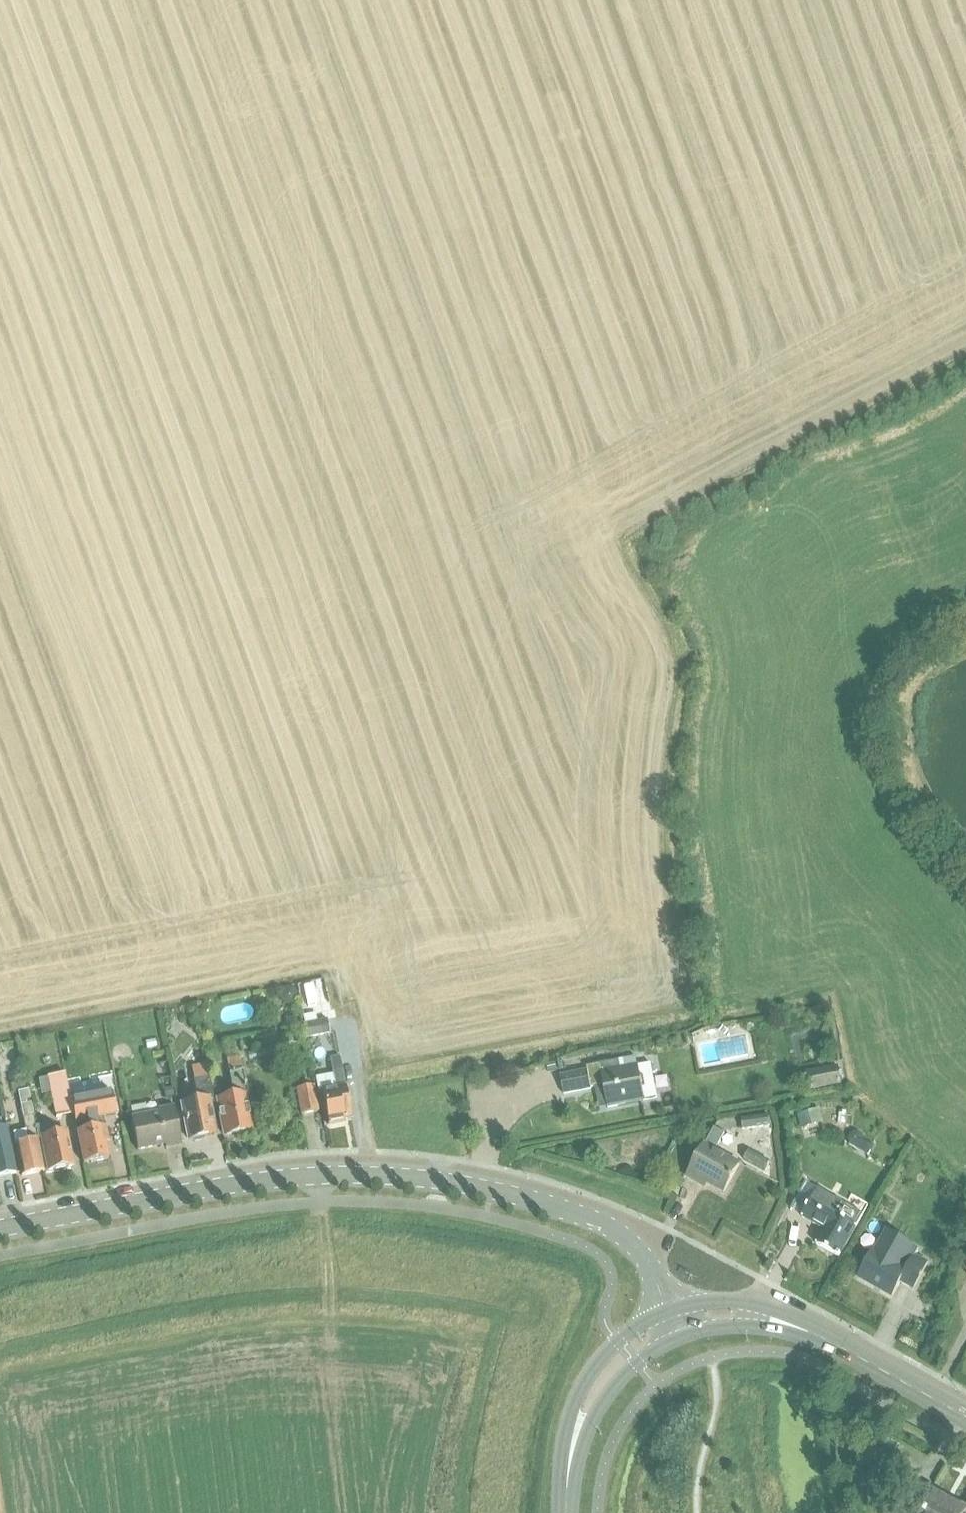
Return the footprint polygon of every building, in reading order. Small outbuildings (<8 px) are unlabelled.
[(311,1038),(331,1033),(328,1020),(308,1025),(311,1038)] [(315,1056),(330,1055),(329,1041),(314,1042),(315,1056)] [(226,1136),(252,1130),(245,1100),(250,1099),(241,1057),(227,1060),(237,1105),(220,1109),(226,1136)] [(346,1117),(353,1115),(341,1057),(332,1059),(338,1088),(325,1090),(332,1125),(347,1122),(346,1117)] [(635,1057),(618,1061),(620,1070),(637,1066),(635,1057)] [(560,1076),(563,1094),(605,1086),(609,1106),(656,1097),(650,1064),(637,1066),(620,1070),(618,1061),(586,1067),(587,1071),(560,1076)] [(812,1064),(813,1084),(844,1082),(842,1062),(812,1064)] [(190,1139),(217,1134),(212,1111),(216,1110),(207,1063),(192,1066),(199,1101),(183,1104),(190,1139)] [(48,1075),(56,1116),(74,1113),(70,1092),(66,1072),(48,1075)] [(22,1075),(10,1078),(12,1092),(24,1089),(22,1075)] [(171,1087),(164,1089),(165,1098),(173,1096),(171,1087)] [(301,1116),(319,1112),(314,1087),(296,1090),(301,1116)] [(39,1140),(36,1126),(28,1090),(19,1092),(27,1131),(15,1133),(23,1177),(45,1172),(39,1140)] [(81,1098),(72,1100),(74,1113),(76,1122),(84,1164),(110,1159),(107,1144),(110,1143),(105,1118),(118,1114),(113,1092),(81,1098)] [(165,1148),(181,1144),(174,1107),(158,1110),(158,1113),(131,1119),(137,1150),(165,1144),(165,1148)] [(819,1109),(798,1115),(802,1130),(823,1124),(819,1109)] [(768,1116),(741,1120),(742,1130),(770,1126),(768,1116)] [(73,1167),(67,1135),(66,1131),(56,1133),(54,1122),(36,1126),(39,1140),(43,1139),(50,1171),(73,1167)] [(0,1129),(0,1176),(17,1172),(7,1127),(0,1129)] [(715,1151),(725,1134),(714,1128),(704,1145),(687,1177),(698,1183),(700,1180),(724,1193),(739,1165),(715,1151)] [(850,1134),(847,1139),(849,1145),(854,1148),(860,1146),(863,1141),(861,1135),(856,1132),(850,1134)] [(749,1151),(743,1160),(765,1172),(770,1163),(749,1151)] [(816,1244),(839,1257),(862,1214),(817,1189),(802,1217),(824,1230),(816,1244)] [(873,1251),(858,1277),(892,1296),(900,1282),(913,1289),(928,1263),(915,1256),(919,1249),(886,1231),(874,1252),(873,1251)] [(964,1510),(935,1494),(925,1512),(965,1512),(965,1506),(964,1510)]
